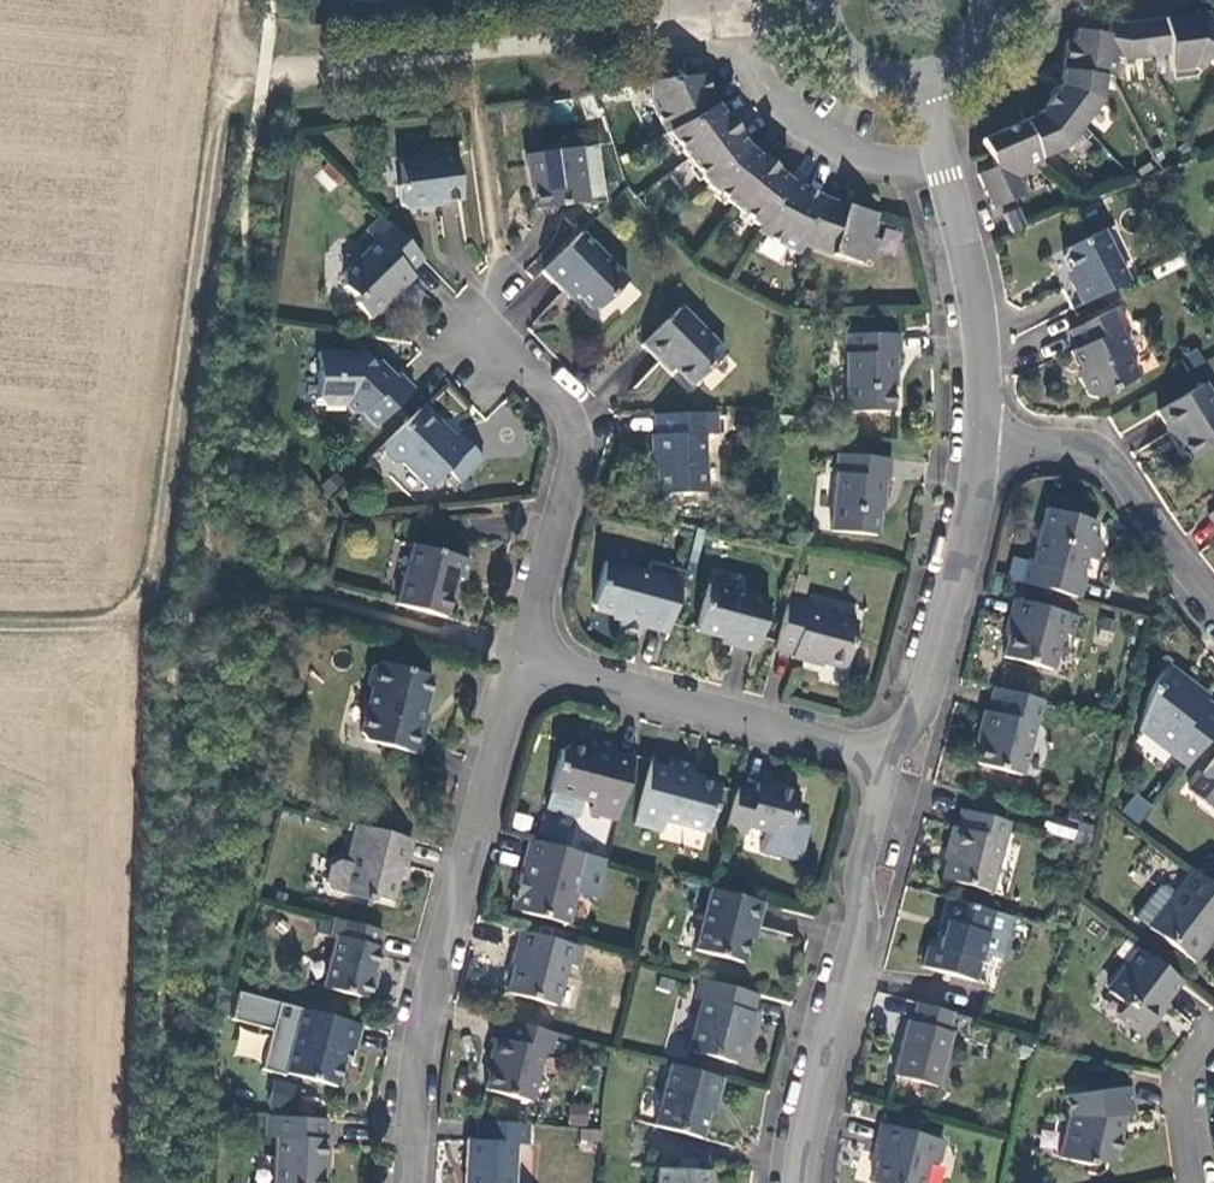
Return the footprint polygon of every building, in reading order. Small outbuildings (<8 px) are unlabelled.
[(692,77),(681,0),(651,0),(662,80),(692,77)] [(1039,160),(1063,149),(1098,103),(1102,77),(1110,78),(1113,59),(1127,61),(1166,56),(1169,72),(1190,69),(1196,73),(1204,61),(1213,67),(1213,33),(1204,26),(1202,14),(1126,25),(1108,20),(1106,35),(1074,30),(1072,42),(1065,41),(1058,86),(1036,115),(980,140),(993,168),(975,176),(984,193),(992,210),(1025,195),(1017,178),(1042,167),(1039,160)] [(1202,14),(1204,26),(1213,33),(1213,22),(1202,14)] [(648,100),(664,135),(666,133),(706,186),(757,228),(755,232),(796,253),(800,245),(829,255),(860,264),(862,261),(869,263),(875,241),(868,239),(875,214),(843,206),(840,213),(817,205),(820,197),(800,187),(796,194),(783,188),(787,182),(772,170),(765,181),(752,170),(760,160),(745,149),(734,134),(724,141),(714,127),(724,120),(713,106),(707,109),(701,96),(709,92),(701,75),(692,77),(662,80),(645,83),(648,100)] [(584,202),(577,147),(526,154),(533,209),(584,202)] [(460,200),(453,152),(426,156),(422,161),(398,164),(401,182),(396,187),(399,211),(405,210),(427,207),(427,204),(460,200)] [(326,162),(314,178),(332,193),(345,176),(326,162)] [(1002,216),(1010,234),(1025,229),(1017,210),(1002,216)] [(381,217),(366,231),(376,241),(344,274),(343,287),(354,298),(354,304),(368,320),(412,277),(409,273),(423,260),(381,217)] [(1061,258),(1074,283),(1070,286),(1080,305),(1125,282),(1100,232),(1064,249),(1061,258)] [(580,233),(541,271),(563,294),(567,289),(588,310),(596,310),(627,280),(580,233)] [(723,352),(679,307),(641,344),(659,362),(662,359),(689,386),(723,352)] [(1087,396),(1095,399),(1138,377),(1127,356),(1131,353),(1119,328),(1125,325),(1117,307),(1068,331),(1077,348),(1070,352),(1082,376),(1078,378),(1087,396)] [(898,334),(844,334),(845,355),(846,412),(892,412),(892,375),(895,375),(895,354),(898,354),(898,334)] [(1186,373),(1202,363),(1194,351),(1178,360),(1186,373)] [(412,389),(398,375),(394,378),(378,361),(373,366),(363,355),(350,355),(348,353),(317,353),(317,399),(323,406),(344,406),(352,413),(360,413),(374,427),(412,389)] [(1173,431),(1190,458),(1213,444),(1213,403),(1202,384),(1157,411),(1170,433),(1173,431)] [(382,445),(382,454),(392,464),(401,464),(427,489),(445,472),(458,485),(482,460),(456,435),(454,437),(449,441),(434,426),(418,410),(382,445)] [(701,435),(714,434),(714,413),(653,415),(654,436),(651,435),(651,458),(655,458),(656,495),(703,493),(701,435)] [(754,426),(753,414),(732,416),(733,427),(754,426)] [(438,422),(434,426),(449,441),(454,437),(438,422)] [(890,459),(836,454),(835,474),(830,531),(876,536),(879,500),(882,500),(884,480),(888,480),(890,459)] [(1079,599),(1084,577),(1080,576),(1085,560),(1095,563),(1100,544),(1097,539),(1090,537),(1094,522),(1045,508),(1031,562),(1027,561),(1021,583),(1079,599)] [(410,572),(401,576),(394,605),(443,618),(454,579),(462,581),(467,560),(416,546),(410,572)] [(618,628),(639,634),(641,627),(666,634),(682,572),(648,564),(646,574),(604,562),(592,606),(594,610),(621,617),(618,628)] [(731,641),(730,645),(754,652),(768,601),(707,585),(695,631),(731,641)] [(804,609),(806,603),(787,598),(773,651),(791,656),(790,658),(809,663),(810,660),(843,669),(856,623),(804,609)] [(1077,617),(1013,599),(1007,621),(1012,622),(1002,658),(1051,671),(1061,634),(1071,637),(1077,617)] [(417,727),(431,677),(378,663),(371,667),(366,685),(370,692),(359,734),(364,742),(416,755),(423,728),(417,727)] [(1213,729),(1213,710),(1203,701),(1190,691),(1193,687),(1165,666),(1149,686),(1137,729),(1184,767),(1213,729)] [(1203,701),(1206,698),(1193,687),(1190,691),(1203,701)] [(975,764),(1021,776),(1041,701),(993,688),(986,712),(983,711),(978,731),(984,732),(975,764)] [(549,791),(591,802),(588,813),(615,820),(632,759),(613,754),(616,745),(593,739),(591,752),(568,746),(560,751),(549,791)] [(1188,790),(1213,811),(1213,809),(1213,757),(1188,790)] [(663,822),(705,833),(718,786),(689,778),(692,767),(670,761),(668,769),(650,764),(633,825),(660,832),(663,822)] [(736,788),(725,829),(745,834),(746,827),(785,838),(797,794),(756,783),(754,793),(736,788)] [(1121,812),(1141,824),(1152,804),(1132,793),(1121,812)] [(1074,822),(1092,826),(1096,813),(1069,806),(1065,819),(1074,822)] [(941,879),(989,892),(1007,822),(961,810),(956,829),(952,828),(946,849),(949,850),(941,879)] [(1040,831),(1069,839),(1074,822),(1065,819),(1045,814),(1040,831)] [(411,840),(355,825),(344,862),(332,859),(324,889),(369,901),(370,897),(390,902),(400,866),(404,867),(411,840)] [(574,893),(571,892),(581,855),(529,841),(515,894),(523,897),(519,913),(565,925),(574,893)] [(1189,868),(1144,926),(1192,964),(1207,945),(1204,941),(1212,931),(1213,928),(1213,888),(1189,868)] [(761,903),(709,889),(694,950),(740,963),(750,926),(755,928),(761,903)] [(511,910),(519,913),(523,897),(515,894),(511,910)] [(993,912),(946,900),(940,923),(945,924),(937,950),(927,947),(922,967),(974,982),(993,912)] [(380,931),(333,919),(329,937),(335,939),(322,988),(368,1000),(375,973),(372,973),(379,948),(376,947),(380,931)] [(565,965),(576,968),(581,948),(520,931),(515,951),(518,952),(507,994),(554,1006),(565,965)] [(1212,931),(1204,941),(1207,945),(1213,937),(1213,933),(1212,931)] [(1137,950),(1124,967),(1126,968),(1107,993),(1123,1005),(1127,1009),(1118,1021),(1139,1037),(1155,1016),(1153,1014),(1178,982),(1137,950)] [(700,980),(695,1000),(701,1002),(688,1052),(734,1064),(742,1036),(745,1037),(755,995),(700,980)] [(951,1033),(947,1032),(952,1013),(915,1003),(909,1021),(905,1021),(891,1075),(936,1087),(951,1033)] [(1114,1016),(1118,1021),(1127,1009),(1123,1005),(1114,1016)] [(361,1026),(294,1008),(288,1031),(294,1033),(283,1073),(335,1087),(345,1049),(354,1051),(361,1026)] [(542,1053),(548,1054),(554,1034),(506,1021),(500,1040),(495,1038),(489,1058),(493,1059),(484,1090),(529,1102),(542,1053)] [(283,1073),(294,1033),(288,1031),(277,1028),(267,1065),(270,1070),(283,1073)] [(234,1055),(261,1060),(266,1033),(239,1029),(234,1055)] [(720,1079),(669,1065),(653,1126),(699,1139),(709,1102),(714,1103),(720,1079)] [(294,1106),(293,1084),(269,1086),(271,1108),(294,1106)] [(1088,1165),(1090,1156),(1112,1161),(1119,1131),(1116,1130),(1120,1115),(1134,1113),(1130,1086),(1064,1095),(1067,1116),(1057,1157),(1088,1165)] [(570,1101),(567,1124),(588,1126),(590,1103),(570,1101)] [(266,1116),(265,1137),(275,1138),(272,1182),(322,1182),(323,1163),(327,1164),(328,1140),(325,1140),(326,1121),(266,1116)] [(527,1146),(528,1125),(477,1122),(476,1141),(467,1140),(464,1182),(512,1182),(515,1145),(527,1146)] [(927,1162),(936,1164),(942,1141),(880,1124),(875,1145),(881,1147),(871,1182),(921,1182),(927,1162)] [(656,1168),(656,1182),(709,1182),(709,1171),(656,1168)]
